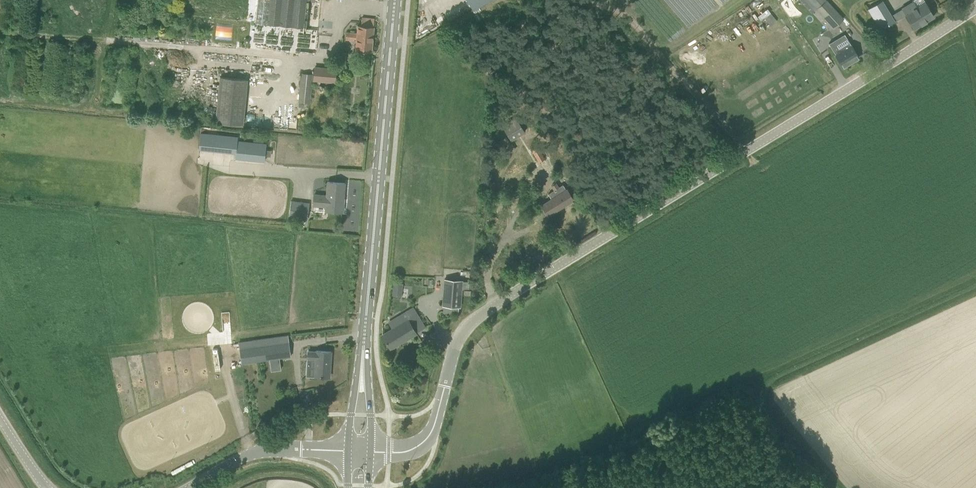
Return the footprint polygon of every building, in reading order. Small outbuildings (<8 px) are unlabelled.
[(304,27),(307,0),(258,0),(256,23),(304,28),(304,27)] [(826,0),(816,0),(812,3),(817,9),(834,27),(843,19),(827,0),(826,0)] [(895,20),(890,12),(883,0),(868,9),(881,29),(895,20)] [(913,2),(902,8),(914,28),(934,16),(926,2),(917,8),(913,2)] [(372,52),(375,19),(362,17),(361,25),(358,25),(357,33),(347,32),(346,39),(357,40),(356,50),(372,52)] [(833,50),(843,67),(858,57),(849,41),(841,46),(836,39),(829,43),(834,50),(833,50)] [(336,69),(332,69),(315,67),(314,80),(335,82),(336,69)] [(310,103),(312,75),(301,74),(299,102),(310,103)] [(216,121),(244,124),(248,79),(220,77),(216,121)] [(346,122),(348,110),(336,109),(335,121),(346,122)] [(516,117),(502,126),(511,140),(525,132),(516,117)] [(199,150),(236,153),(238,141),(238,137),(201,133),(199,150)] [(267,145),(264,144),(264,141),(254,140),(254,143),(238,141),(236,153),(236,157),(265,160),(267,145)] [(531,149),(539,162),(545,158),(537,146),(531,149)] [(326,211),(343,212),(345,183),(328,182),(327,196),(315,195),(314,205),(326,206),(326,211)] [(549,215),(573,200),(567,189),(566,189),(563,184),(558,187),(556,184),(553,186),(555,189),(548,193),(552,199),(542,205),(549,215)] [(310,203),(292,200),(290,217),(308,220),(310,203)] [(462,289),(464,289),(468,290),(469,282),(462,281),(445,279),(443,305),(460,307),(462,289)] [(391,295),(402,295),(402,282),(392,282),(391,295)] [(416,333),(425,328),(413,308),(389,322),(393,328),(382,335),(391,348),(417,333),(416,333)] [(242,363),(253,362),(291,356),(288,336),(239,343),(242,363)] [(316,359),(315,376),(330,377),(331,352),(317,351),(316,352),(308,351),(308,358),(316,359)]
